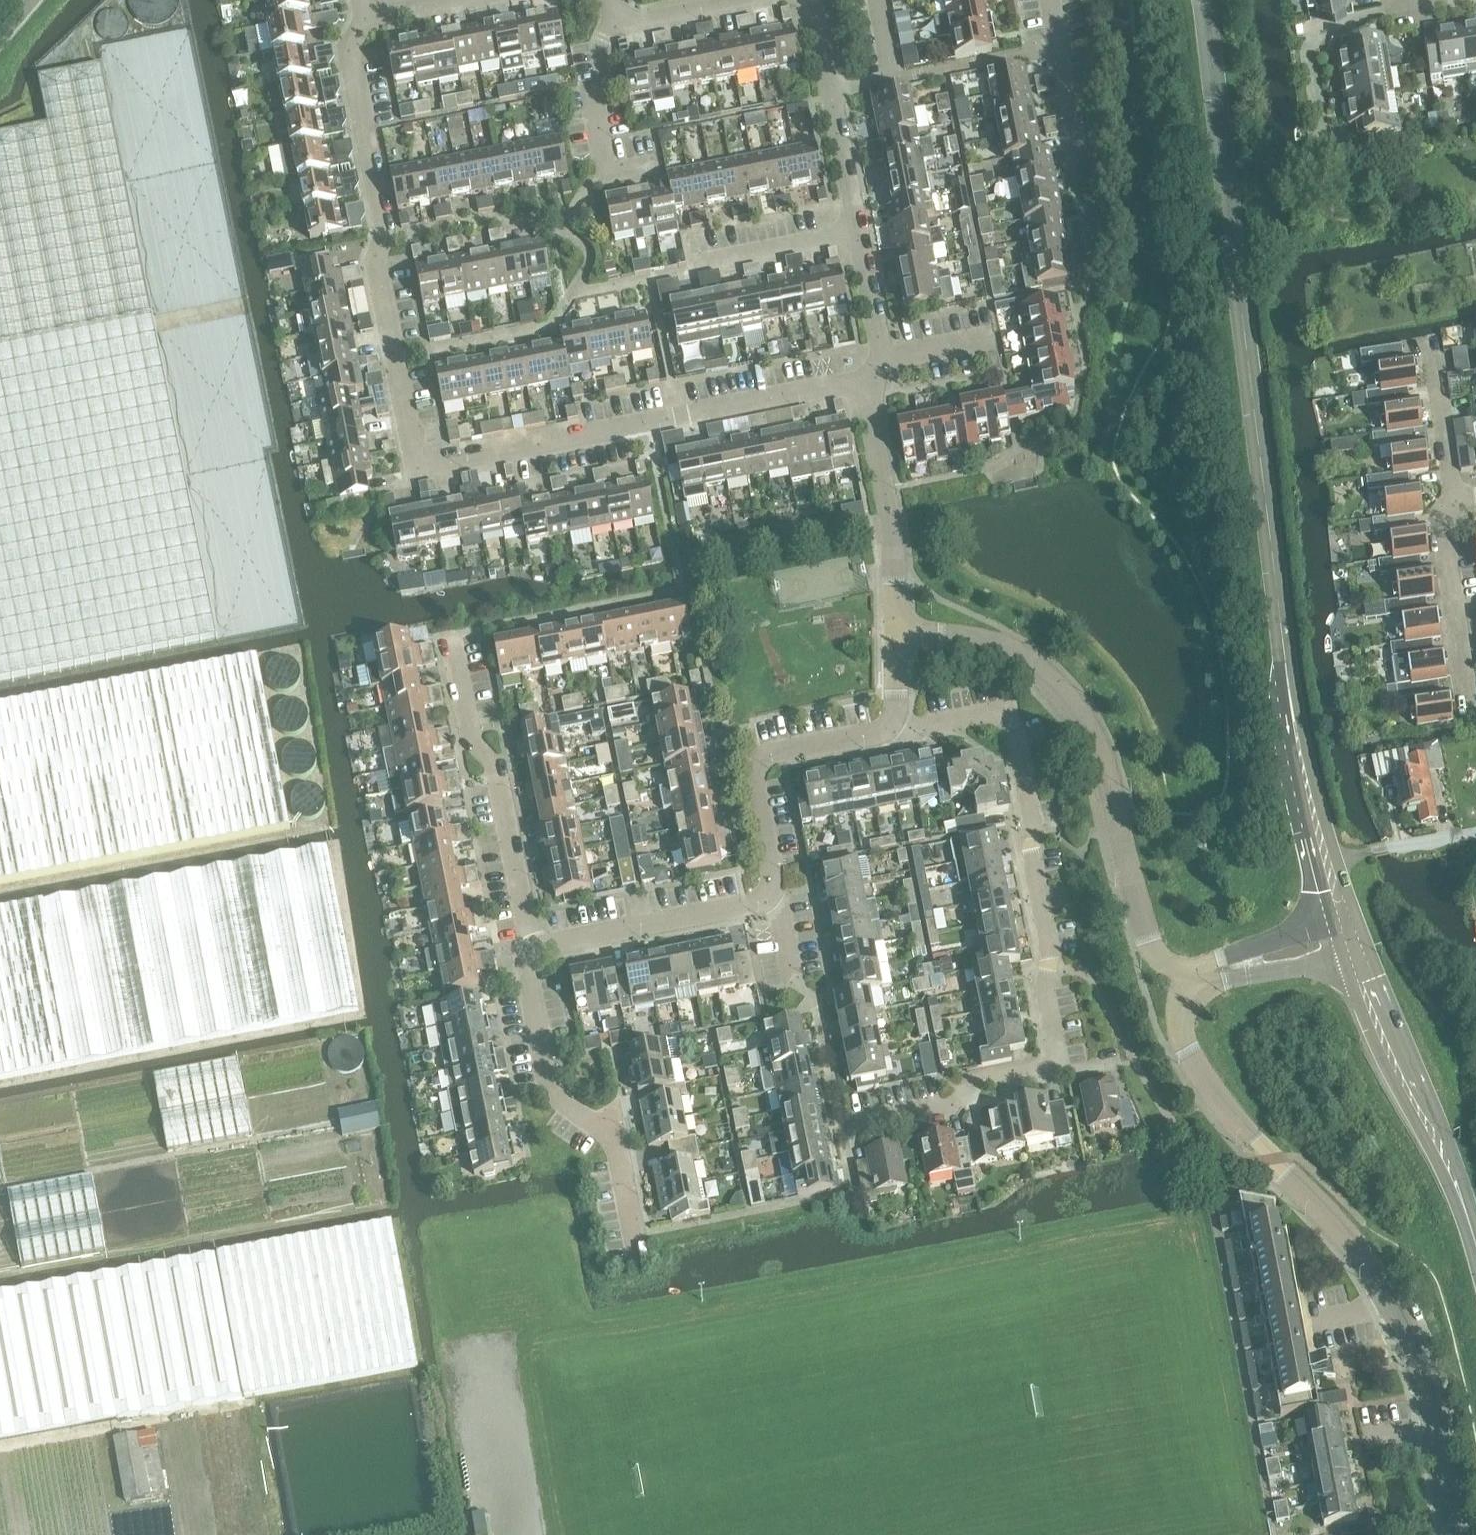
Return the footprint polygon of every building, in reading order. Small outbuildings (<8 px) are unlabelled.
[(266,16),(268,26),(279,23),(279,24),(311,18),(311,17),(308,0),(275,0),(277,14),(266,16)] [(947,15),(947,16),(984,9),(982,0),(944,0),(947,15)] [(1311,13),(1353,5),(1352,0),(1308,0),(1311,13)] [(784,22),(792,20),(789,8),(781,10),(784,22)] [(951,37),(994,29),(992,20),(986,21),(984,9),(947,16),(947,15),(935,18),(939,39),(951,37)] [(565,48),(558,11),(536,15),(543,53),(545,64),(567,59),(565,48)] [(894,15),(896,26),(910,23),(908,12),(894,15)] [(522,57),(543,53),(536,15),(515,19),(522,57)] [(755,15),(747,17),(749,29),(757,27),(755,15)] [(268,26),(257,28),(262,52),(273,50),(273,49),(306,43),(303,33),(319,30),(317,16),(311,17),(311,18),(279,24),(279,23),(268,26)] [(739,31),(749,29),(747,17),(737,19),(739,31)] [(515,19),(494,24),(503,73),(524,69),(521,57),(522,57),(515,19)] [(896,26),(899,37),(912,34),(910,23),(896,26)] [(502,73),(503,73),(494,24),(472,28),(480,65),(500,61),(502,73)] [(712,24),(704,25),(707,37),(715,36),(712,24)] [(695,47),(687,48),(694,86),(715,82),(708,44),(707,37),(704,25),(696,27),(699,39),(694,39),(695,47)] [(1459,28),(1467,78),(1475,76),(1475,25),(1459,28)] [(793,27),(772,32),(779,69),(801,65),(793,27)] [(472,28),(451,32),(459,69),(480,65),(472,28)] [(1444,81),(1466,78),(1467,78),(1459,28),(1434,32),(1436,40),(1424,41),(1431,83),(1444,81)] [(990,38),(996,37),(994,29),(951,37),(955,59),(992,52),(990,38)] [(459,69),(451,32),(430,36),(439,82),(458,78),(457,70),(459,69)] [(670,32),(662,34),(664,46),(672,44),(670,32)] [(772,32),(750,36),(758,73),(779,69),(772,32)] [(655,55),(644,57),(654,105),(674,101),(672,90),(673,90),(666,53),(664,46),(662,34),(654,35),(656,47),(654,48),(656,55),(655,55)] [(1344,52),(1337,54),(1341,78),(1380,71),(1390,70),(1384,34),(1342,41),(1344,52)] [(430,36),(409,40),(418,87),(439,82),(430,36)] [(750,36),(729,40),(737,77),(758,73),(750,36)] [(415,78),(417,87),(418,87),(409,40),(387,45),(394,82),(415,78)] [(619,42),(621,54),(630,53),(627,40),(619,42)] [(729,40),(708,44),(715,82),(737,77),(729,40)] [(306,43),(273,49),(273,50),(279,80),(312,74),(312,75),(331,71),(330,65),(326,62),(310,65),(306,43)] [(672,44),(664,46),(666,53),(673,90),(694,86),(687,48),(674,51),(672,44)] [(901,47),(905,67),(917,64),(913,44),(901,47)] [(1421,64),(1419,49),(1400,52),(1403,67),(1421,64)] [(644,57),(623,61),(630,99),(632,106),(652,102),(653,105),(654,105),(644,57)] [(184,471),(153,316),(102,64),(38,77),(48,124),(0,134),(0,507),(184,471)] [(1025,66),(987,73),(992,95),(1029,88),(1025,66)] [(1341,78),(1345,102),(1384,95),(1384,94),(1394,92),(1390,70),(1380,71),(1341,78)] [(279,80),(286,112),(318,106),(312,75),(312,74),(279,80)] [(556,76),(548,78),(550,90),(559,88),(556,76)] [(1034,79),(1036,86),(1048,84),(1047,76),(1034,79)] [(1423,77),(1415,78),(1418,90),(1425,88),(1423,77)] [(540,79),(542,91),(550,90),(548,78),(540,79)] [(514,84),(506,86),(508,98),(516,97),(514,84)] [(1050,93),(1048,84),(1036,86),(1038,95),(1050,93)] [(500,100),(508,98),(506,86),(498,88),(500,100)] [(799,96),(797,87),(783,89),(784,99),(799,96)] [(992,95),(996,116),(1033,109),(1029,88),(992,95)] [(909,89),(872,96),(876,118),(913,110),(909,89)] [(955,100),(964,98),(963,89),(953,90),(955,100)] [(331,93),(323,95),(325,104),(337,102),(337,97),(331,93)] [(471,93),(463,94),(466,107),(474,105),(471,93)] [(455,96),(458,108),(466,107),(463,94),(455,96)] [(935,98),(937,106),(949,103),(948,95),(935,98)] [(1398,117),(1388,118),(1384,95),(1345,102),(1349,127),(1356,125),(1358,137),(1400,130),(1398,117)] [(429,101),(421,103),(423,115),(432,113),(429,101)] [(416,117),(423,115),(421,103),(413,104),(416,117)] [(949,103),(937,106),(938,114),(951,112),(949,103)] [(318,106),(286,112),(292,143),(324,137),(324,138),(344,134),(343,128),(338,125),(322,128),(318,106)] [(794,106),(786,108),(788,115),(795,114),(794,106)] [(913,110),(876,118),(880,139),(917,132),(918,132),(930,130),(925,107),(913,110)] [(1000,138),(1037,130),(1033,109),(996,116),(1000,138)] [(242,121),(249,120),(248,112),(241,113),(242,121)] [(464,128),(470,127),(467,113),(461,114),(464,128)] [(1449,124),(1447,113),(1436,115),(1437,119),(1438,126),(1449,124)] [(1437,119),(1436,115),(1428,116),(1430,127),(1438,126),(1437,119)] [(1043,121),(1044,129),(1057,126),(1055,118),(1043,121)] [(411,123),(403,125),(405,133),(413,132),(411,123)] [(1058,135),(1057,126),(1044,129),(1046,137),(1058,135)] [(1004,159),(1012,158),(1012,157),(1041,151),(1037,130),(1000,138),(1004,159)] [(917,132),(880,139),(884,160),(934,150),(932,140),(919,142),(918,132),(917,132)] [(292,143),(280,147),(287,178),(298,175),(330,168),(330,169),(350,165),(349,159),(344,156),(328,159),(324,138),(324,137),(292,143)] [(561,137),(539,141),(547,179),(568,174),(569,174),(561,137)] [(943,140),(945,148),(957,146),(956,138),(943,140)] [(539,141),(518,145),(526,183),(547,179),(539,141)] [(254,152),(253,146),(248,142),(242,143),(244,154),(254,152)] [(518,145),(497,150),(505,187),(526,183),(518,145)] [(816,145),(795,149),(802,186),(824,182),(816,145)] [(959,154),(957,146),(945,148),(947,157),(959,154)] [(781,190),(802,186),(795,149),(773,153),(781,190)] [(1049,149),(1041,151),(1012,157),(1012,158),(1016,178),(1054,171),(1049,149)] [(497,150),(476,154),(483,191),(505,187),(497,150)] [(934,150),(884,160),(888,181),(926,174),(923,161),(935,159),(934,150)] [(781,190),(773,153),(752,157),(760,195),(781,190)] [(476,154),(455,158),(462,195),(483,191),(476,154)] [(752,157),(731,161),(738,199),(760,195),(752,157)] [(455,158),(434,162),(441,200),(462,195),(455,158)] [(738,199),(731,161),(710,166),(717,203),(738,199)] [(434,162),(412,166),(420,204),(441,200),(434,162)] [(412,166),(391,171),(398,208),(420,204),(412,166)] [(710,166),(689,170),(696,207),(717,203),(710,166)] [(330,168),(298,175),(304,206),(336,200),(337,200),(356,197),(355,191),(350,188),(335,191),(330,169),(330,168)] [(669,186),(670,186),(675,211),(676,211),(696,207),(689,170),(667,174),(669,186)] [(1016,178),(1021,200),(1058,192),(1054,171),(1016,178)] [(926,174),(888,181),(893,203),(930,195),(926,174)] [(969,179),(971,187),(983,185),(982,177),(969,179)] [(952,183),(953,191),(966,188),(964,180),(952,183)] [(572,193),(570,181),(562,183),(564,195),(572,193)] [(988,206),(983,185),(971,187),(975,209),(988,206)] [(676,211),(675,211),(670,186),(669,186),(649,190),(656,227),(655,228),(657,237),(678,233),(676,223),(678,223),(676,211)] [(535,188),(527,190),(529,202),(538,200),(535,188)] [(966,188),(953,191),(958,212),(970,210),(966,188)] [(825,189),(817,190),(819,203),(828,201),(825,189)] [(521,204),(529,202),(527,190),(519,191),(521,204)] [(649,190),(628,194),(635,231),(634,232),(636,242),(644,241),(642,230),(655,228),(656,227),(649,190)] [(1058,192),(1021,200),(1025,221),(1062,213),(1058,192)] [(613,236),(634,232),(635,231),(628,194),(606,198),(613,236)] [(930,195),(893,203),(897,223),(897,224),(926,218),(934,217),(940,216),(936,194),(930,195)] [(790,196),(782,197),(785,209),(793,208),(790,196)] [(493,197),(485,198),(487,210),(495,209),(493,197)] [(777,211),(785,209),(782,197),(774,199),(777,211)] [(479,212),(487,210),(485,198),(477,200),(479,212)] [(336,200),(304,206),(311,238),(362,228),(361,223),(357,219),(341,222),(337,200),(336,200)] [(748,204),(740,206),(742,218),(750,216),(748,204)] [(450,205),(442,206),(445,219),(453,217),(450,205)] [(437,220),(445,219),(442,206),(434,208),(437,220)] [(734,219),(742,218),(740,206),(732,207),(734,219)] [(992,227),(991,219),(988,206),(975,209),(979,230),(992,227)] [(958,212),(962,233),(974,231),(970,210),(958,212)] [(706,212),(697,214),(700,226),(708,225),(706,212)] [(402,227),(410,226),(408,213),(399,215),(402,227)] [(1025,221),(1029,242),(1066,235),(1062,213),(1025,221)] [(692,228),(700,226),(697,214),(690,216),(692,228)] [(897,223),(889,225),(893,246),(942,237),(940,229),(929,231),(926,218),(897,224),(897,223)] [(532,224),(534,236),(543,234),(540,222),(532,224)] [(994,236),(992,227),(979,230),(981,238),(994,236)] [(505,229),(497,231),(500,243),(508,241),(505,229)] [(492,244),(500,243),(497,231),(489,232),(492,244)] [(974,231),(962,233),(966,254),(978,252),(974,231)] [(343,235),(332,237),(333,245),(344,243),(343,235)] [(1029,242),(1032,255),(1021,258),(1023,265),(1071,256),(1066,235),(1029,242)] [(463,237),(455,239),(457,251),(465,250),(463,237)] [(942,237),(893,246),(897,268),(935,260),(932,248),(944,246),(942,237)] [(449,253),(457,251),(455,239),(447,241),(449,253)] [(987,249),(995,247),(993,239),(985,241),(987,249)] [(544,241),(522,246),(530,283),(551,279),(544,241)] [(420,246),(412,248),(414,260),(423,258),(420,246)] [(508,287),(530,283),(522,246),(501,250),(508,287)] [(647,248),(638,250),(640,261),(641,260),(649,259),(647,248)] [(984,251),(986,264),(988,272),(1000,270),(999,261),(1000,261),(997,248),(984,251)] [(828,271),(819,272),(826,310),(847,306),(848,306),(841,268),(839,261),(837,249),(829,250),(831,262),(826,263),(828,271)] [(480,254),(487,291),(508,287),(501,250),(480,254)] [(684,252),(675,254),(678,266),(686,264),(684,252)] [(966,254),(970,275),(982,273),(978,252),(966,254)] [(302,271),(306,291),(344,284),(350,283),(363,280),(361,267),(341,271),(339,262),(331,264),(329,253),(293,260),(296,272),(302,271)] [(466,295),(487,291),(480,254),(459,258),(466,295)] [(804,268),(802,256),(794,257),(796,269),(804,268)] [(1075,278),(1071,256),(1023,265),(1023,266),(1022,266),(1027,292),(1044,288),(1044,284),(1075,278)] [(788,271),(796,269),(794,257),(786,259),(788,271)] [(279,271),(277,258),(266,260),(268,273),(279,271)] [(459,258),(437,262),(445,300),(466,295),(459,258)] [(649,259),(641,260),(643,273),(651,271),(649,259)] [(635,274),(643,273),(641,260),(640,261),(633,262),(635,274)] [(935,260),(897,268),(901,289),(950,279),(949,271),(937,274),(935,260)] [(437,262),(416,267),(423,304),(445,300),(437,262)] [(760,264),(752,266),(754,278),(755,285),(763,322),(784,318),(777,281),(766,283),(764,275),(762,275),(760,264)] [(745,287),(734,289),(742,327),(743,335),(765,330),(763,322),(755,285),(754,278),(752,266),(744,267),(746,279),(744,279),(745,287)] [(1006,296),(1000,270),(988,272),(993,299),(1006,296)] [(717,272),(709,274),(721,331),(742,327),(734,289),(723,291),(720,272),(717,272)] [(819,272),(798,277),(805,314),(826,310),(819,272)] [(984,281),(982,273),(970,275),(972,284),(984,281)] [(703,296),(692,298),(699,335),(701,343),(722,338),(721,331),(709,274),(699,276),(703,296)] [(798,277),(777,281),(784,318),(805,314),(798,277)] [(950,279),(901,289),(906,311),(943,303),(955,301),(950,279)] [(350,283),(351,291),(365,288),(363,280),(350,283)] [(678,280),(657,284),(658,288),(664,318),(673,316),(678,339),(679,347),(701,343),(699,335),(692,298),(682,300),(678,280)] [(344,284),(306,291),(310,311),(310,312),(348,305),(344,284)] [(1036,297),(1038,305),(1046,304),(1051,303),(1051,302),(1050,294),(1036,297)] [(1022,299),(1024,308),(1038,305),(1036,297),(1022,299)] [(1022,299),(1009,302),(1011,311),(1014,310),(1024,308),(1022,299)] [(1051,302),(1051,303),(1046,304),(1038,305),(1024,308),(1014,310),(1017,322),(1019,321),(1021,330),(1064,321),(1062,312),(1059,312),(1057,301),(1051,302)] [(997,313),(1011,311),(1009,302),(995,305),(997,313)] [(352,326),(348,305),(310,312),(310,311),(301,313),(305,334),(314,333),(314,334),(352,326)] [(284,317),(284,313),(279,310),(276,310),(277,318),(284,317)] [(521,324),(537,321),(535,311),(519,314),(521,324)] [(653,351),(646,313),(624,318),(632,355),(653,351)] [(358,317),(357,317),(358,325),(372,322),(370,314),(358,317)] [(624,318),(603,322),(611,359),(632,355),(624,318)] [(1067,333),(1064,321),(1021,330),(1018,331),(1021,343),(1023,342),(1025,351),(1066,343),(1064,333),(1067,333)] [(372,322),(358,325),(360,332),(361,332),(361,333),(373,330),(372,322)] [(479,322),(471,324),(473,334),(481,333),(479,322)] [(589,363),(611,359),(603,322),(582,326),(589,363)] [(470,323),(460,325),(462,337),(462,336),(473,334),(471,324),(470,323)] [(352,326),(314,334),(319,355),(356,348),(352,326)] [(569,368),(589,363),(582,326),(560,330),(562,342),(563,342),(568,368),(569,368)] [(430,342),(431,342),(439,341),(437,332),(428,334),(430,342)] [(811,343),(812,350),(819,349),(817,339),(810,340),(811,343)] [(563,342),(562,342),(542,346),(549,384),(571,379),(569,368),(568,368),(563,342)] [(1071,354),(1068,355),(1066,343),(1025,351),(1023,352),(1025,364),(1027,363),(1029,372),(1073,363),(1071,354)] [(770,356),(779,355),(777,344),(768,345),(770,356)] [(1473,367),(1468,344),(1453,347),(1458,370),(1473,367)] [(549,384),(542,346),(521,351),(528,388),(549,384)] [(1366,393),(1366,394),(1417,386),(1412,357),(1404,358),(1402,346),(1360,352),(1362,366),(1377,364),(1381,391),(1366,393)] [(359,369),(356,348),(319,355),(323,376),(359,369)] [(521,351),(500,355),(507,392),(528,388),(521,351)] [(507,392),(500,355),(478,359),(486,396),(507,392)] [(365,360),(367,367),(380,365),(378,357),(366,359),(365,360)] [(478,359),(457,363),(465,400),(486,396),(478,359)] [(688,363),(690,375),(696,374),(705,372),(703,360),(688,363)] [(435,367),(443,405),(465,400),(457,363),(435,367)] [(706,367),(707,372),(726,368),(725,363),(706,367)] [(1032,385),(1034,394),(1065,388),(1065,389),(1075,387),(1072,375),(1075,375),(1073,363),(1029,372),(1027,373),(1030,385),(1032,385)] [(382,373),(380,365),(367,367),(368,375),(382,373)] [(326,389),(316,391),(317,399),(363,390),(359,369),(323,376),(326,389)] [(657,369),(647,371),(649,384),(660,382),(657,369)] [(625,376),(614,378),(617,390),(627,388),(625,376)] [(606,392),(617,390),(614,378),(604,380),(606,392)] [(571,386),(574,399),(584,396),(582,384),(571,386)] [(1372,435),(1423,428),(1419,399),(1410,400),(1408,388),(1417,387),(1417,386),(1366,394),(1368,407),(1383,405),(1387,433),(1372,435)] [(1069,409),(1065,389),(1065,388),(1034,394),(1014,398),(1018,419),(1069,409)] [(319,399),(323,420),(361,413),(376,410),(388,407),(387,399),(375,401),(374,400),(359,403),(357,391),(363,390),(317,399),(317,400),(319,399)] [(992,396),(991,393),(981,395),(989,440),(989,442),(1001,439),(1001,437),(1011,435),(1003,394),(992,396)] [(980,441),(989,440),(981,395),(970,398),(971,401),(960,403),(961,408),(951,410),(951,413),(941,415),(949,456),(958,454),(958,456),(971,454),(969,446),(980,443),(980,441)] [(845,412),(843,400),(834,402),(837,414),(845,412)] [(576,406),(566,408),(568,420),(579,418),(576,406)] [(378,418),(390,415),(388,407),(376,410),(378,418)] [(807,407),(799,408),(802,421),(810,419),(807,407)] [(794,422),(802,421),(799,408),(791,410),(794,422)] [(544,412),(533,414),(536,426),(546,424),(544,412)] [(365,434),(361,413),(323,420),(328,441),(365,434)] [(525,429),(536,426),(533,414),(523,416),(525,429)] [(930,417),(929,414),(919,416),(928,460),(937,458),(937,460),(949,458),(949,456),(941,415),(930,417)] [(765,415),(757,417),(759,429),(768,427),(765,415)] [(928,462),(928,460),(919,416),(908,418),(909,421),(898,423),(906,464),(916,462),(916,464),(928,462)] [(749,418),(751,431),(759,429),(757,417),(749,418)] [(856,469),(846,420),(825,424),(834,473),(856,469)] [(501,421),(491,423),(493,435),(504,433),(501,421)] [(483,437),(493,435),(491,423),(481,425),(483,437)] [(723,424),(715,425),(717,437),(725,436),(723,424)] [(813,477),(834,473),(825,424),(803,428),(813,477)] [(709,439),(717,437),(715,425),(707,427),(709,439)] [(803,428),(782,432),(792,481),(813,477),(803,428)] [(1423,429),(1423,428),(1372,435),(1374,449),(1389,447),(1393,474),(1429,470),(1424,440),(1416,442),(1414,430),(1423,429)] [(461,441),(459,429),(448,431),(450,443),(461,441)] [(707,496),(705,486),(697,449),(687,451),(683,431),(662,436),(669,469),(678,467),(685,500),(707,496)] [(791,481),(792,481),(782,432),(761,436),(768,474),(789,470),(791,481)] [(369,455),(365,434),(328,441),(332,462),(369,455)] [(761,436),(740,441),(747,478),(768,474),(761,436)] [(1457,438),(1458,446),(1472,444),(1470,436),(1457,438)] [(1356,439),(1330,443),(1332,455),(1358,451),(1356,439)] [(383,444),(385,452),(397,449),(395,441),(383,444)] [(747,478),(740,441),(719,445),(726,482),(747,478)] [(1001,441),(991,443),(994,454),(1003,452),(1001,441)] [(1475,469),(1472,444),(1458,446),(1461,471),(1475,469)] [(719,445),(697,449),(705,486),(726,482),(719,445)] [(365,478),(373,477),(369,455),(332,462),(321,464),(326,488),(335,486),(336,484),(338,484),(341,497),(368,492),(365,478)] [(636,463),(638,475),(646,473),(644,461),(636,463)] [(515,477),(513,465),(504,467),(507,479),(515,477)] [(612,480),(609,468),(601,470),(604,482),(612,480)] [(595,484),(604,482),(601,470),(593,471),(595,484)] [(1372,520),(1423,513),(1419,484),(1410,485),(1408,473),(1429,470),(1393,474),(1366,478),(1366,479),(1367,487),(1368,492),(1383,490),(1387,517),(1372,520)] [(0,507),(0,681),(217,638),(184,471),(0,507)] [(478,472),(470,474),(472,486),(480,484),(478,472)] [(466,500),(453,502),(461,540),(482,535),(475,498),(472,486),(470,474),(462,475),(466,500)] [(569,489),(567,477),(559,478),(561,490),(569,489)] [(553,492),(561,490),(559,478),(551,480),(553,492)] [(1358,488),(1367,487),(1366,479),(1357,480),(1358,488)] [(435,480),(427,482),(430,494),(432,506),(440,544),(461,540),(453,502),(440,505),(438,492),(435,480)] [(648,480),(626,484),(633,522),(655,517),(648,480)] [(423,508),(411,511),(418,548),(440,544),(432,506),(430,494),(427,482),(419,484),(422,496),(421,496),(423,508)] [(480,484),(472,486),(475,498),(482,535),(503,531),(496,494),(484,496),(482,484),(480,484)] [(626,484),(605,488),(612,526),(633,522),(626,484)] [(525,485),(517,487),(517,489),(519,499),(528,497),(525,485)] [(605,488),(584,493),(591,530),(612,526),(605,488)] [(517,489),(496,494),(503,531),(524,527),(520,505),(521,505),(519,499),(517,489)] [(584,493),(562,497),(570,534),(591,530),(584,493)] [(394,494),(385,496),(388,508),(396,506),(394,494)] [(528,497),(519,499),(521,505),(520,505),(524,527),(527,543),(549,538),(541,501),(531,503),(529,497),(528,497)] [(562,497),(541,501),(549,538),(570,534),(562,497)] [(687,505),(675,508),(678,527),(680,527),(691,524),(687,505)] [(411,511),(389,515),(397,552),(397,558),(405,561),(419,558),(417,548),(418,548),(411,511)] [(1423,513),(1372,520),(1374,534),(1389,531),(1393,559),(1378,561),(1378,562),(1429,554),(1425,525),(1416,526),(1414,515),(1423,513)] [(1429,555),(1429,554),(1378,562),(1380,575),(1395,573),(1399,601),(1384,603),(1435,596),(1431,567),(1422,568),(1420,556),(1429,555)] [(620,559),(622,568),(630,567),(628,557),(620,559)] [(597,562),(579,566),(581,576),(600,573),(597,562)] [(611,571),(614,571),(621,569),(619,562),(612,563),(610,564),(611,571)] [(476,570),(468,571),(470,582),(478,580),(476,570)] [(434,574),(424,576),(426,589),(428,588),(436,587),(434,574)] [(450,585),(458,583),(456,574),(446,576),(448,585),(450,585)] [(413,591),(425,589),(423,582),(411,584),(413,591)] [(1390,644),(1390,645),(1441,637),(1437,608),(1428,610),(1426,598),(1435,597),(1435,596),(1384,603),(1386,617),(1401,615),(1405,642),(1390,644)] [(670,600),(663,601),(671,644),(693,640),(686,604),(671,607),(670,600)] [(650,648),(671,644),(663,601),(656,603),(657,610),(643,613),(650,648)] [(629,652),(650,648),(643,613),(629,616),(627,608),(620,610),(629,652)] [(615,619),(601,621),(608,657),(629,652),(620,610),(613,611),(615,619)] [(586,624),(585,617),(578,618),(586,661),(608,657),(601,621),(586,624)] [(578,618),(557,622),(565,665),(586,661),(578,618)] [(544,669),(565,665),(557,622),(535,626),(544,669)] [(530,635),(516,638),(523,673),(544,669),(535,626),(528,628),(530,635)] [(501,678),(523,673),(516,638),(502,641),(500,633),(493,635),(501,678)] [(374,642),(378,664),(433,653),(432,644),(412,648),(409,635),(374,642)] [(1397,686),(1396,686),(1447,679),(1443,650),(1434,651),(1432,639),(1441,638),(1441,637),(1390,645),(1392,658),(1393,658),(1397,686)] [(276,669),(307,665),(303,640),(272,644),(276,669)] [(366,666),(370,689),(382,685),(418,678),(416,669),(436,665),(433,653),(378,664),(366,666)] [(341,671),(352,669),(349,656),(338,658),(341,671)] [(290,828),(258,658),(0,707),(0,884),(290,828)] [(699,672),(689,674),(692,687),(702,685),(699,672)] [(420,690),(418,678),(382,685),(387,706),(442,695),(440,686),(420,690)] [(665,679),(657,680),(659,694),(668,692),(665,679)] [(1396,686),(1387,688),(1388,700),(1398,698),(1398,700),(1413,698),(1418,726),(1453,721),(1449,691),(1440,693),(1438,681),(1447,680),(1447,679),(1396,686)] [(649,696),(659,694),(657,680),(647,682),(649,696)] [(623,687),(614,689),(617,702),(625,700),(623,687)] [(607,704),(617,702),(614,689),(604,691),(607,704)] [(688,694),(653,701),(657,723),(700,714),(695,693),(688,694)] [(424,708),(444,704),(442,695),(387,706),(391,727),(426,720),(424,708)] [(580,695),(572,697),(574,710),(583,709),(580,695)] [(564,712),(574,710),(572,697),(562,699),(564,712)] [(538,704),(529,706),(532,719),(541,718),(538,704)] [(519,708),(522,721),(532,719),(529,706),(519,708)] [(625,707),(621,707),(607,710),(610,723),(627,720),(625,707)] [(525,742),(518,743),(519,750),(562,742),(560,731),(591,725),(593,736),(606,734),(606,733),(602,711),(558,720),(522,727),(525,742)] [(700,714),(657,723),(661,744),(704,736),(700,714)] [(429,733),(426,720),(391,727),(379,730),(383,751),(450,738),(449,729),(429,733)] [(704,736),(661,744),(665,765),(708,757),(707,750),(704,736)] [(450,738),(383,751),(387,772),(435,763),(432,750),(452,747),(450,738)] [(614,744),(616,753),(629,750),(628,741),(614,744)] [(562,742),(519,750),(521,757),(528,756),(531,770),(566,763),(562,742)] [(1418,809),(1422,824),(1438,821),(1428,774),(1443,771),(1437,742),(1407,749),(1407,751),(1372,758),(1376,781),(1396,777),(1403,812),(1418,809)] [(608,745),(595,748),(597,757),(610,754),(608,745)] [(629,750),(616,753),(620,774),(634,771),(629,750)] [(919,756),(910,757),(918,799),(925,797),(939,795),(940,803),(952,801),(951,799),(945,766),(943,759),(942,751),(931,753),(930,750),(918,752),(919,756)] [(610,754),(597,757),(599,766),(612,764),(610,754)] [(708,757),(665,765),(669,786),(705,779),(702,765),(709,764),(708,757)] [(892,761),(889,762),(897,803),(912,800),(918,799),(910,757),(897,760),(894,758),(892,761)] [(945,766),(951,799),(963,797),(967,791),(979,799),(975,805),(978,816),(984,816),(1003,812),(1011,810),(1003,771),(992,774),(990,772),(985,769),(983,758),(945,766)] [(881,763),(868,766),(876,807),(877,807),(897,803),(889,762),(886,762),(883,760),(881,763)] [(387,772),(392,793),(459,780),(457,771),(437,775),(435,763),(387,772)] [(534,784),(526,785),(528,792),(570,784),(566,763),(531,770),(534,784)] [(849,769),(847,770),(855,811),(876,807),(868,766),(855,768),(851,766),(849,769)] [(838,772),(826,774),(834,815),(841,814),(855,811),(847,770),(844,771),(840,768),(838,772)] [(807,798),(797,800),(802,825),(803,830),(814,828),(812,820),(834,815),(826,774),(812,777),(809,775),(807,778),(803,779),(807,798)] [(669,786),(659,789),(663,810),(674,808),(716,799),(715,792),(707,794),(705,779),(669,786)] [(440,793),(461,789),(459,780),(392,793),(396,815),(443,806),(440,793)] [(623,786),(625,795),(638,793),(636,783),(623,786)] [(570,784),(528,792),(529,800),(536,798),(539,812),(574,805),(570,784)] [(603,790),(605,799),(618,797),(617,787),(603,790)] [(640,802),(638,793),(625,795),(627,805),(640,802)] [(620,806),(618,797),(605,799),(607,808),(620,806)] [(716,799),(674,808),(678,829),(713,822),(710,808),(718,806),(716,799)] [(542,826),(535,828),(536,835),(579,826),(574,805),(539,812),(542,826)] [(445,815),(398,825),(402,846),(414,844),(469,833),(468,824),(448,828),(445,815)] [(978,816),(977,817),(979,830),(987,828),(984,816),(978,816)] [(977,817),(970,818),(972,831),(979,830),(977,817)] [(622,818),(609,821),(614,841),(627,839),(622,818)] [(970,818),(963,819),(965,832),(972,831),(970,818)] [(963,819),(955,821),(958,833),(958,834),(965,832),(963,819)] [(713,822),(678,829),(682,850),(725,841),(723,834),(716,836),(713,822)] [(579,826),(536,835),(537,842),(545,840),(548,855),(583,848),(579,826)] [(631,828),(633,838),(646,835),(644,826),(631,828)] [(926,840),(925,840),(924,831),(908,835),(909,843),(926,840)] [(414,844),(418,865),(454,859),(451,846),(471,842),(469,833),(414,844)] [(995,833),(961,839),(965,861),(999,854),(997,842),(999,838),(996,836),(995,833)] [(648,844),(646,835),(633,838),(635,847),(648,844)] [(894,837),(883,840),(885,848),(896,846),(894,837)] [(631,860),(627,839),(614,841),(618,863),(631,860)] [(871,851),(885,848),(883,840),(869,842),(871,851)] [(725,841),(682,850),(686,872),(722,865),(719,850),(726,848),(725,841)] [(852,846),(840,848),(842,857),(853,855),(852,846)] [(914,862),(923,860),(920,847),(912,849),(914,862)] [(107,1058),(359,1011),(327,848),(76,896),(0,910),(0,1079),(107,1058)] [(550,869),(543,870),(544,877),(587,869),(583,848),(548,855),(550,869)] [(827,851),(829,860),(842,857),(840,848),(827,851)] [(897,852),(899,865),(908,863),(906,850),(897,852)] [(960,870),(957,871),(959,884),(969,882),(1004,875),(1003,873),(1005,869),(1002,867),(999,854),(965,861),(958,862),(960,870)] [(637,859),(642,883),(655,881),(650,856),(637,859)] [(824,870),(823,870),(824,876),(825,876),(828,888),(868,880),(867,874),(870,873),(867,858),(857,860),(823,866),(824,870)] [(454,859),(418,865),(422,887),(478,876),(476,867),(456,871),(454,859)] [(636,884),(631,860),(618,863),(623,887),(636,884)] [(669,880),(667,868),(654,870),(657,882),(669,880)] [(587,869),(544,877),(546,884),(553,883),(556,898),(591,890),(587,869)] [(1004,875),(969,882),(974,903),(1008,897),(1005,884),(1007,881),(1004,878),(1004,875)] [(422,887),(427,908),(462,901),(459,889),(480,885),(478,876),(422,887)] [(918,880),(917,880),(920,892),(929,890),(926,878),(918,880)] [(868,880),(828,888),(830,901),(829,901),(830,907),(831,907),(832,909),(866,903),(863,888),(870,887),(868,880)] [(903,883),(905,895),(914,894),(912,881),(903,883)] [(929,890),(920,892),(922,905),(931,903),(929,890)] [(918,914),(914,894),(905,895),(909,916),(918,914)] [(974,904),(967,905),(968,912),(975,911),(978,925),(1012,918),(1012,915),(1014,912),(1010,910),(1008,897),(974,903),(974,904)] [(462,901),(427,908),(431,929),(486,918),(484,909),(464,913),(462,901)] [(832,913),(831,913),(832,919),(834,918),(836,931),(880,922),(875,901),(866,903),(832,909),(832,913)] [(920,923),(918,914),(909,916),(914,937),(923,936),(920,923)] [(431,929),(435,950),(470,943),(468,931),(488,927),(486,918),(431,929)] [(981,939),(974,941),(975,947),(1016,939),(1014,926),(1016,923),(1013,921),(1012,918),(978,925),(981,939)] [(935,920),(926,922),(928,934),(937,932),(935,920)] [(838,939),(834,944),(836,953),(874,945),(884,943),(881,929),(880,922),(836,931),(838,939)] [(937,932),(928,934),(930,947),(939,945),(937,932)] [(721,937),(722,943),(709,946),(718,990),(739,985),(740,988),(756,985),(754,973),(750,953),(734,956),(730,935),(721,937)] [(916,950),(925,948),(923,936),(914,937),(916,950)] [(1016,939),(975,947),(977,954),(983,953),(985,959),(986,967),(986,968),(1008,963),(1020,961),(1021,961),(1020,958),(1022,954),(1019,952),(1016,939)] [(718,990),(709,946),(696,948),(695,942),(687,944),(695,987),(696,995),(718,990)] [(428,974),(439,971),(495,960),(493,952),(473,956),(470,943),(435,950),(424,952),(428,974)] [(874,945),(836,953),(838,961),(843,965),(844,973),(888,964),(884,943),(874,945)] [(674,991),(695,987),(687,944),(679,945),(680,951),(667,954),(674,991)] [(654,956),(653,951),(645,952),(655,1004),(676,1000),(674,991),(667,954),(654,956)] [(633,1009),(655,1004),(645,952),(636,954),(637,960),(624,962),(627,977),(633,1009)] [(951,957),(940,959),(941,963),(943,976),(954,973),(951,957)] [(496,969),(495,960),(439,971),(444,993),(479,986),(476,973),(496,969)] [(932,965),(934,977),(943,976),(941,963),(934,964),(932,965)] [(976,984),(970,986),(971,992),(1012,984),(1009,971),(1012,968),(1008,966),(1008,963),(986,968),(986,967),(973,969),(976,984)] [(601,964),(591,966),(600,1012),(612,1010),(611,1008),(621,1006),(616,979),(613,964),(602,967),(601,964)] [(888,964),(844,973),(847,986),(845,986),(846,992),(848,991),(848,994),(869,990),(880,988),(893,985),(888,964)] [(919,980),(921,980),(925,979),(930,978),(934,977),(932,965),(929,965),(917,968),(919,980)] [(589,1014),(600,1012),(591,966),(581,968),(581,971),(570,973),(578,1014),(588,1012),(589,1014)] [(633,1009),(627,977),(616,979),(621,1006),(622,1011),(633,1009)] [(921,980),(924,993),(932,991),(932,990),(930,978),(925,979),(921,980)] [(915,995),(924,993),(921,980),(919,980),(912,982),(915,995)] [(1012,984),(971,992),(972,999),(973,1001),(971,1003),(973,1010),(975,1011),(975,1014),(982,1013),(982,1012),(1016,1005),(1016,1003),(1018,999),(1014,997),(1012,984)] [(836,1000),(835,1000),(836,1006),(837,1006),(840,1018),(880,1010),(879,1003),(872,1005),(869,990),(848,994),(835,996),(836,1000)] [(441,1004),(431,1006),(436,1028),(488,1017),(486,1009),(480,1010),(478,997),(446,1003),(441,1004)] [(1016,1005),(982,1012),(982,1013),(986,1033),(1020,1026),(1018,1014),(1020,1010),(1017,1008),(1016,1005)] [(930,1009),(932,1021),(941,1020),(939,1008),(930,1009)] [(880,1010),(840,1018),(842,1030),(840,1031),(842,1037),(843,1036),(844,1039),(878,1032),(875,1018),(882,1017),(880,1010)] [(915,1012),(918,1024),(926,1023),(924,1010),(915,1012)] [(488,1017),(436,1028),(440,1049),(486,1040),(484,1027),(490,1026),(488,1017)] [(617,1019),(606,1021),(608,1031),(619,1029),(617,1019)] [(704,1027),(712,1026),(710,1019),(703,1020),(704,1027)] [(800,1019),(765,1026),(769,1048),(812,1040),(811,1032),(803,1034),(800,1019)] [(943,1033),(941,1020),(932,1021),(935,1034),(943,1033)] [(693,1022),(680,1024),(683,1034),(695,1031),(693,1022)] [(929,1036),(926,1023),(918,1024),(920,1037),(929,1036)] [(660,1038),(671,1035),(670,1026),(658,1028),(660,1038)] [(989,1051),(980,1053),(982,1067),(1012,1061),(1010,1051),(1025,1048),(1024,1045),(1026,1041),(1023,1039),(1020,1026),(986,1033),(989,1051)] [(719,1045),(733,1042),(730,1029),(716,1031),(719,1045)] [(618,1032),(620,1045),(629,1044),(626,1031),(618,1032)] [(612,1047),(620,1045),(618,1032),(609,1034),(612,1047)] [(844,1042),(843,1042),(844,1048),(845,1048),(848,1060),(889,1052),(887,1046),(881,1047),(878,1032),(844,1039),(844,1042)] [(600,1036),(591,1038),(594,1051),(602,1049),(600,1036)] [(330,1047),(328,1055),(330,1063),(335,1069),(342,1073),(350,1073),(358,1069),(363,1063),(365,1055),(363,1047),(358,1041),(351,1037),(342,1037),(335,1041),(330,1047)] [(583,1040),(585,1052),(585,1053),(594,1051),(591,1038),(583,1040)] [(486,1040),(440,1049),(445,1070),(448,1069),(505,1058),(503,1050),(495,1052),(495,1051),(489,1052),(486,1040)] [(633,1063),(627,1064),(628,1072),(681,1062),(676,1040),(630,1049),(633,1063)] [(757,1050),(762,1071),(809,1062),(806,1048),(813,1047),(812,1040),(769,1048),(757,1050)] [(941,1065),(949,1064),(946,1042),(937,1044),(941,1065)] [(849,1069),(845,1070),(847,1081),(851,1080),(852,1082),(856,1081),(857,1091),(879,1087),(877,1077),(886,1075),(883,1060),(890,1059),(889,1052),(848,1060),(849,1069)] [(926,1068),(935,1066),(933,1053),(924,1055),(926,1068)] [(715,1055),(703,1057),(705,1069),(717,1067),(715,1055)] [(505,1058),(448,1069),(452,1090),(495,1082),(493,1075),(507,1071),(508,1071),(505,1058)] [(638,1093),(658,1089),(658,1088),(685,1083),(681,1062),(628,1072),(630,1081),(636,1079),(638,1093)] [(762,1071),(762,1072),(764,1085),(766,1093),(777,1090),(820,1082),(819,1075),(811,1076),(809,1062),(762,1071)] [(724,1070),(726,1079),(739,1076),(737,1067),(724,1070)] [(741,1086),(739,1076),(726,1079),(728,1089),(741,1086)] [(452,1090),(448,1091),(452,1112),(505,1102),(503,1094),(497,1095),(495,1082),(452,1090)] [(824,1103),(820,1082),(777,1090),(781,1111),(824,1103)] [(1122,1130),(1135,1128),(1130,1100),(1117,1102),(1113,1082),(1082,1088),(1090,1128),(1120,1122),(1122,1130)] [(660,1100),(641,1103),(645,1125),(684,1117),(680,1097),(687,1095),(685,1083),(658,1088),(658,1089),(660,1100)] [(1046,1095),(1015,1101),(1017,1110),(1023,1141),(1024,1141),(1053,1135),(1054,1141),(1070,1137),(1064,1108),(1049,1111),(1046,1095)] [(505,1102),(452,1112),(456,1134),(466,1132),(503,1124),(500,1111),(516,1108),(514,1100),(505,1102)] [(828,1124),(827,1117),(824,1103),(781,1111),(786,1133),(828,1124)] [(379,1129),(374,1104),(337,1111),(342,1136),(379,1129)] [(732,1112),(734,1121),(748,1118),(746,1109),(732,1112)] [(975,1138),(966,1140),(971,1165),(996,1160),(995,1153),(1025,1147),(1024,1141),(1023,1141),(1017,1110),(987,1116),(991,1134),(975,1137),(975,1138)] [(688,1138),(684,1117),(645,1125),(649,1147),(668,1143),(671,1154),(698,1148),(696,1136),(688,1138)] [(750,1128),(748,1118),(734,1121),(736,1131),(750,1128)] [(503,1124),(466,1132),(470,1153),(513,1144),(511,1136),(506,1137),(503,1124)] [(832,1146),(828,1124),(786,1133),(790,1154),(832,1146)] [(976,1188),(971,1165),(966,1140),(953,1142),(952,1135),(921,1141),(928,1176),(953,1171),(957,1192),(976,1188)] [(513,1144),(470,1153),(475,1175),(482,1173),(483,1175),(484,1177),(494,1175),(495,1173),(495,1171),(511,1167),(509,1154),(515,1153),(513,1144)] [(867,1151),(870,1166),(857,1168),(865,1205),(879,1203),(878,1197),(895,1194),(898,1191),(897,1187),(906,1185),(899,1153),(898,1145),(867,1151)] [(790,1154),(794,1175),(837,1167),(832,1146),(790,1154)] [(653,1168),(658,1190),(697,1182),(693,1162),(700,1160),(698,1148),(671,1154),(673,1165),(653,1168)] [(911,1161),(909,1151),(899,1153),(901,1163),(911,1161)] [(754,1152),(741,1154),(743,1163),(756,1160),(754,1152)] [(743,1163),(747,1184),(761,1181),(756,1160),(743,1163)] [(837,1167),(794,1175),(798,1197),(833,1190),(841,1189),(837,1167)] [(765,1204),(763,1194),(761,1181),(747,1184),(749,1197),(752,1207),(765,1204)] [(708,1202),(701,1203),(697,1182),(658,1190),(662,1212),(669,1211),(671,1222),(711,1214),(708,1202)] [(25,1264),(12,1187),(0,1189),(0,1268),(25,1264)] [(1240,1199),(1248,1241),(1280,1235),(1278,1220),(1277,1220),(1274,1205),(1275,1205),(1276,1204),(1239,1198),(1239,1199),(1240,1199)] [(1220,1219),(1221,1225),(1222,1231),(1229,1230),(1227,1217),(1220,1219)] [(243,1397),(418,1366),(391,1222),(217,1254),(0,1293),(0,1440),(243,1397)] [(1305,1364),(1280,1235),(1248,1241),(1281,1416),(1313,1410),(1307,1374),(1323,1376),(1335,1377),(1336,1377),(1336,1376),(1335,1376),(1333,1364),(1331,1354),(1330,1354),(1331,1359),(1326,1360),(1305,1364)] [(1224,1243),(1227,1255),(1233,1254),(1231,1241),(1224,1243)] [(1227,1255),(1229,1267),(1236,1266),(1233,1254),(1227,1255)] [(1229,1267),(1231,1280),(1238,1278),(1236,1266),(1229,1267)] [(1231,1280),(1234,1292),(1240,1291),(1238,1278),(1231,1280)] [(1234,1296),(1237,1309),(1243,1307),(1241,1295),(1234,1296)] [(1237,1309),(1239,1321),(1246,1320),(1243,1307),(1237,1309)] [(1240,1325),(1242,1338),(1249,1337),(1247,1324),(1240,1325)] [(1242,1338),(1244,1350),(1251,1349),(1249,1337),(1242,1338)] [(1245,1354),(1248,1367),(1254,1366),(1252,1353),(1245,1354)] [(1248,1367),(1250,1379),(1257,1378),(1254,1366),(1248,1367)] [(1250,1379),(1252,1391),(1259,1390),(1257,1378),(1250,1379)] [(1348,1404),(1346,1391),(1339,1392),(1341,1405),(1348,1404)] [(1339,1392),(1333,1393),(1335,1406),(1341,1405),(1339,1392)] [(1333,1393),(1327,1395),(1329,1407),(1335,1406),(1333,1393)] [(1253,1396),(1255,1408),(1262,1407),(1260,1395),(1253,1396)] [(1322,1408),(1329,1407),(1327,1395),(1320,1396),(1322,1408)] [(1255,1408),(1258,1420),(1264,1419),(1262,1407),(1255,1408)] [(1337,1412),(1304,1419),(1308,1440),(1341,1434),(1344,1433),(1342,1421),(1338,1421),(1337,1412)] [(1272,1425),(1259,1427),(1260,1436),(1274,1433),(1272,1425)] [(125,1502),(165,1495),(157,1449),(159,1448),(156,1430),(114,1438),(125,1502)] [(1342,1442),(1341,1434),(1308,1440),(1312,1462),(1345,1455),(1348,1455),(1346,1442),(1342,1442)] [(1350,1463),(1346,1464),(1345,1455),(1312,1462),(1316,1483),(1349,1477),(1349,1476),(1352,1476),(1350,1463)] [(1265,1461),(1267,1470),(1280,1468),(1278,1459),(1265,1461)] [(1282,1477),(1280,1468),(1267,1470),(1268,1479),(1282,1477)] [(1316,1483),(1320,1504),(1353,1498),(1356,1497),(1354,1484),(1350,1485),(1349,1477),(1316,1483)] [(1358,1506),(1354,1506),(1353,1498),(1320,1504),(1324,1526),(1357,1520),(1357,1519),(1360,1518),(1358,1506)] [(1273,1504),(1275,1513),(1288,1510),(1286,1501),(1273,1504)] [(1266,1514),(1268,1524),(1269,1523),(1272,1534),(1287,1534),(1284,1520),(1289,1519),(1288,1510),(1275,1513),(1273,1513),(1266,1514)]
